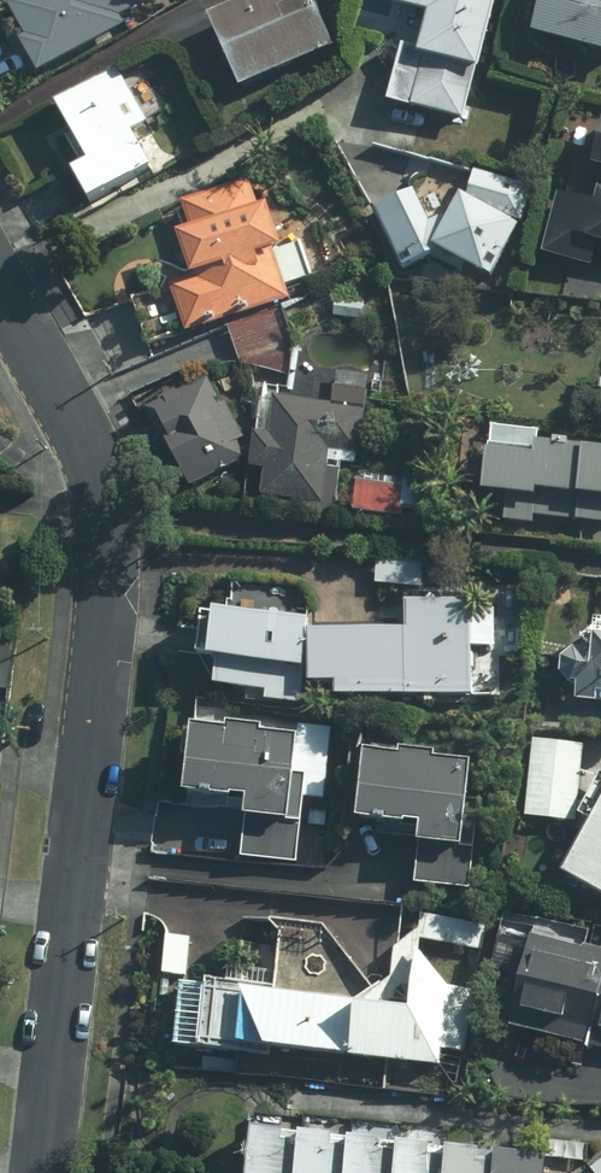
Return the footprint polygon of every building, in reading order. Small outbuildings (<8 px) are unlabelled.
[(16,3),(35,37),(28,41),(47,73),(131,24),(126,15),(152,0),(22,0),(16,3)] [(343,45),(321,3),(326,0),(260,0),(217,23),(254,92),(343,45)] [(504,0),(364,0),(354,40),(401,51),(388,105),(473,126),(504,0)] [(536,32),(600,47),(600,0),(544,0),(536,32)] [(154,119),(125,68),(66,103),(98,157),(65,177),(85,210),(161,165),(139,128),(154,119)] [(486,170),(448,239),(420,189),(428,168),(395,164),(377,144),(350,157),(404,270),(443,251),(499,281),(542,199),(486,170)] [(298,348),(286,303),(296,300),(290,281),(316,274),(306,237),(288,242),(277,204),(261,208),(254,184),(183,204),(202,270),(175,278),(190,330),(231,318),(245,363),(294,376),(298,348)] [(562,190),(545,257),(600,270),(600,199),(562,190)] [(368,299),(337,298),(336,320),(368,321),(368,299)] [(258,451),(219,380),(158,414),(198,485),(258,451)] [(305,510),(341,511),(343,470),(330,470),(330,462),(365,464),(368,403),(282,400),(280,436),(262,435),(261,468),(270,468),(268,497),(305,499),(305,510)] [(495,423),(487,494),(496,495),(493,521),(538,526),(539,514),(600,521),(600,450),(545,443),(546,429),(495,423)] [(422,484),(362,480),(359,508),(420,513),(422,484)] [(318,616),(201,611),(198,683),(266,687),(266,698),(309,700),(310,683),(345,685),(345,695),(476,701),(478,650),(500,651),(502,605),(416,600),(414,636),(318,631),(318,616)] [(0,636),(0,686),(13,687),(16,636),(0,636)] [(585,649),(583,649),(582,650),(580,650),(579,651),(578,652),(576,652),(575,653),(574,654),(573,656),(572,657),(571,658),(570,660),(569,661),(569,662),(568,664),(568,665),(568,667),(568,669),(568,670),(568,672),(568,673),(568,675),(569,676),(569,678),(570,679),(571,681),(572,682),(573,683),(574,684),(575,685),(577,686),(578,687),(579,688),(581,688),(582,689),(582,702),(600,703),(600,650),(585,649)] [(278,731),(204,726),(200,794),(253,798),(249,861),(304,865),(308,802),(328,803),(333,725),(301,723),(300,737),(277,735),(278,731)] [(583,738),(533,736),(531,820),(581,821),(583,738)] [(449,752),(372,751),(372,823),(422,823),(422,887),(475,887),(475,763),(449,764),(449,752)] [(571,874),(600,890),(600,818),(571,874)] [(430,914),(426,943),(470,950),(474,920),(430,914)] [(535,939),(514,1031),(600,1051),(600,955),(535,939)] [(456,988),(423,947),(420,1014),(367,1012),(367,995),(214,988),(211,1049),(353,1055),(353,1063),(448,1067),(449,1050),(464,1050),(466,989),(456,988)] [(549,1149),(246,1126),(243,1172),(547,1172),(549,1149)]
